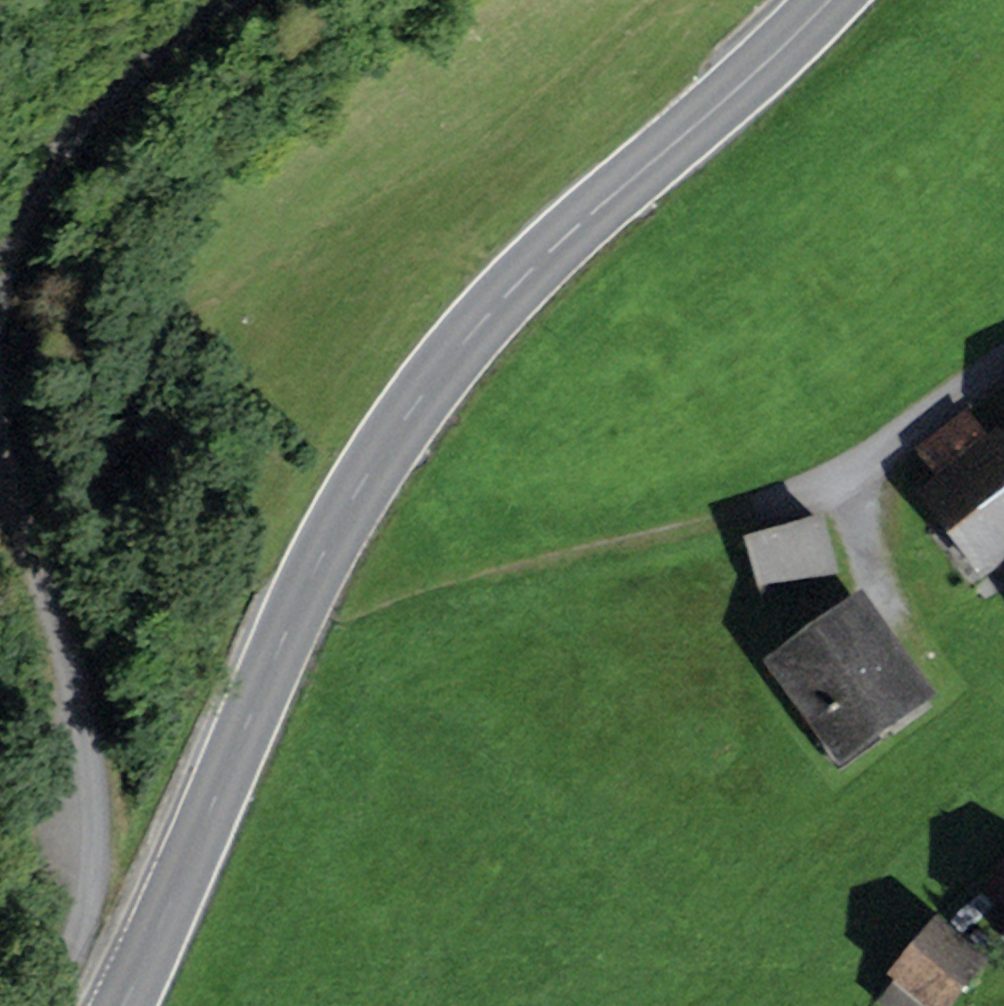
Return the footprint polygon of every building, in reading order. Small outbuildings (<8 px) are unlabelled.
[(999,436),(988,445),(965,416),(918,452),(942,482),(925,496),(984,572),(1003,557),(1003,443),(999,436)] [(748,541),(763,593),(834,573),(819,521),(748,541)] [(777,666),(841,755),(922,697),(858,608),(777,666)] [(999,874),(1001,877),(986,890),(1003,910),(1003,870),(999,874)] [(980,965),(933,925),(890,976),(899,984),(885,999),(893,1005),(944,1005),(980,965)]
